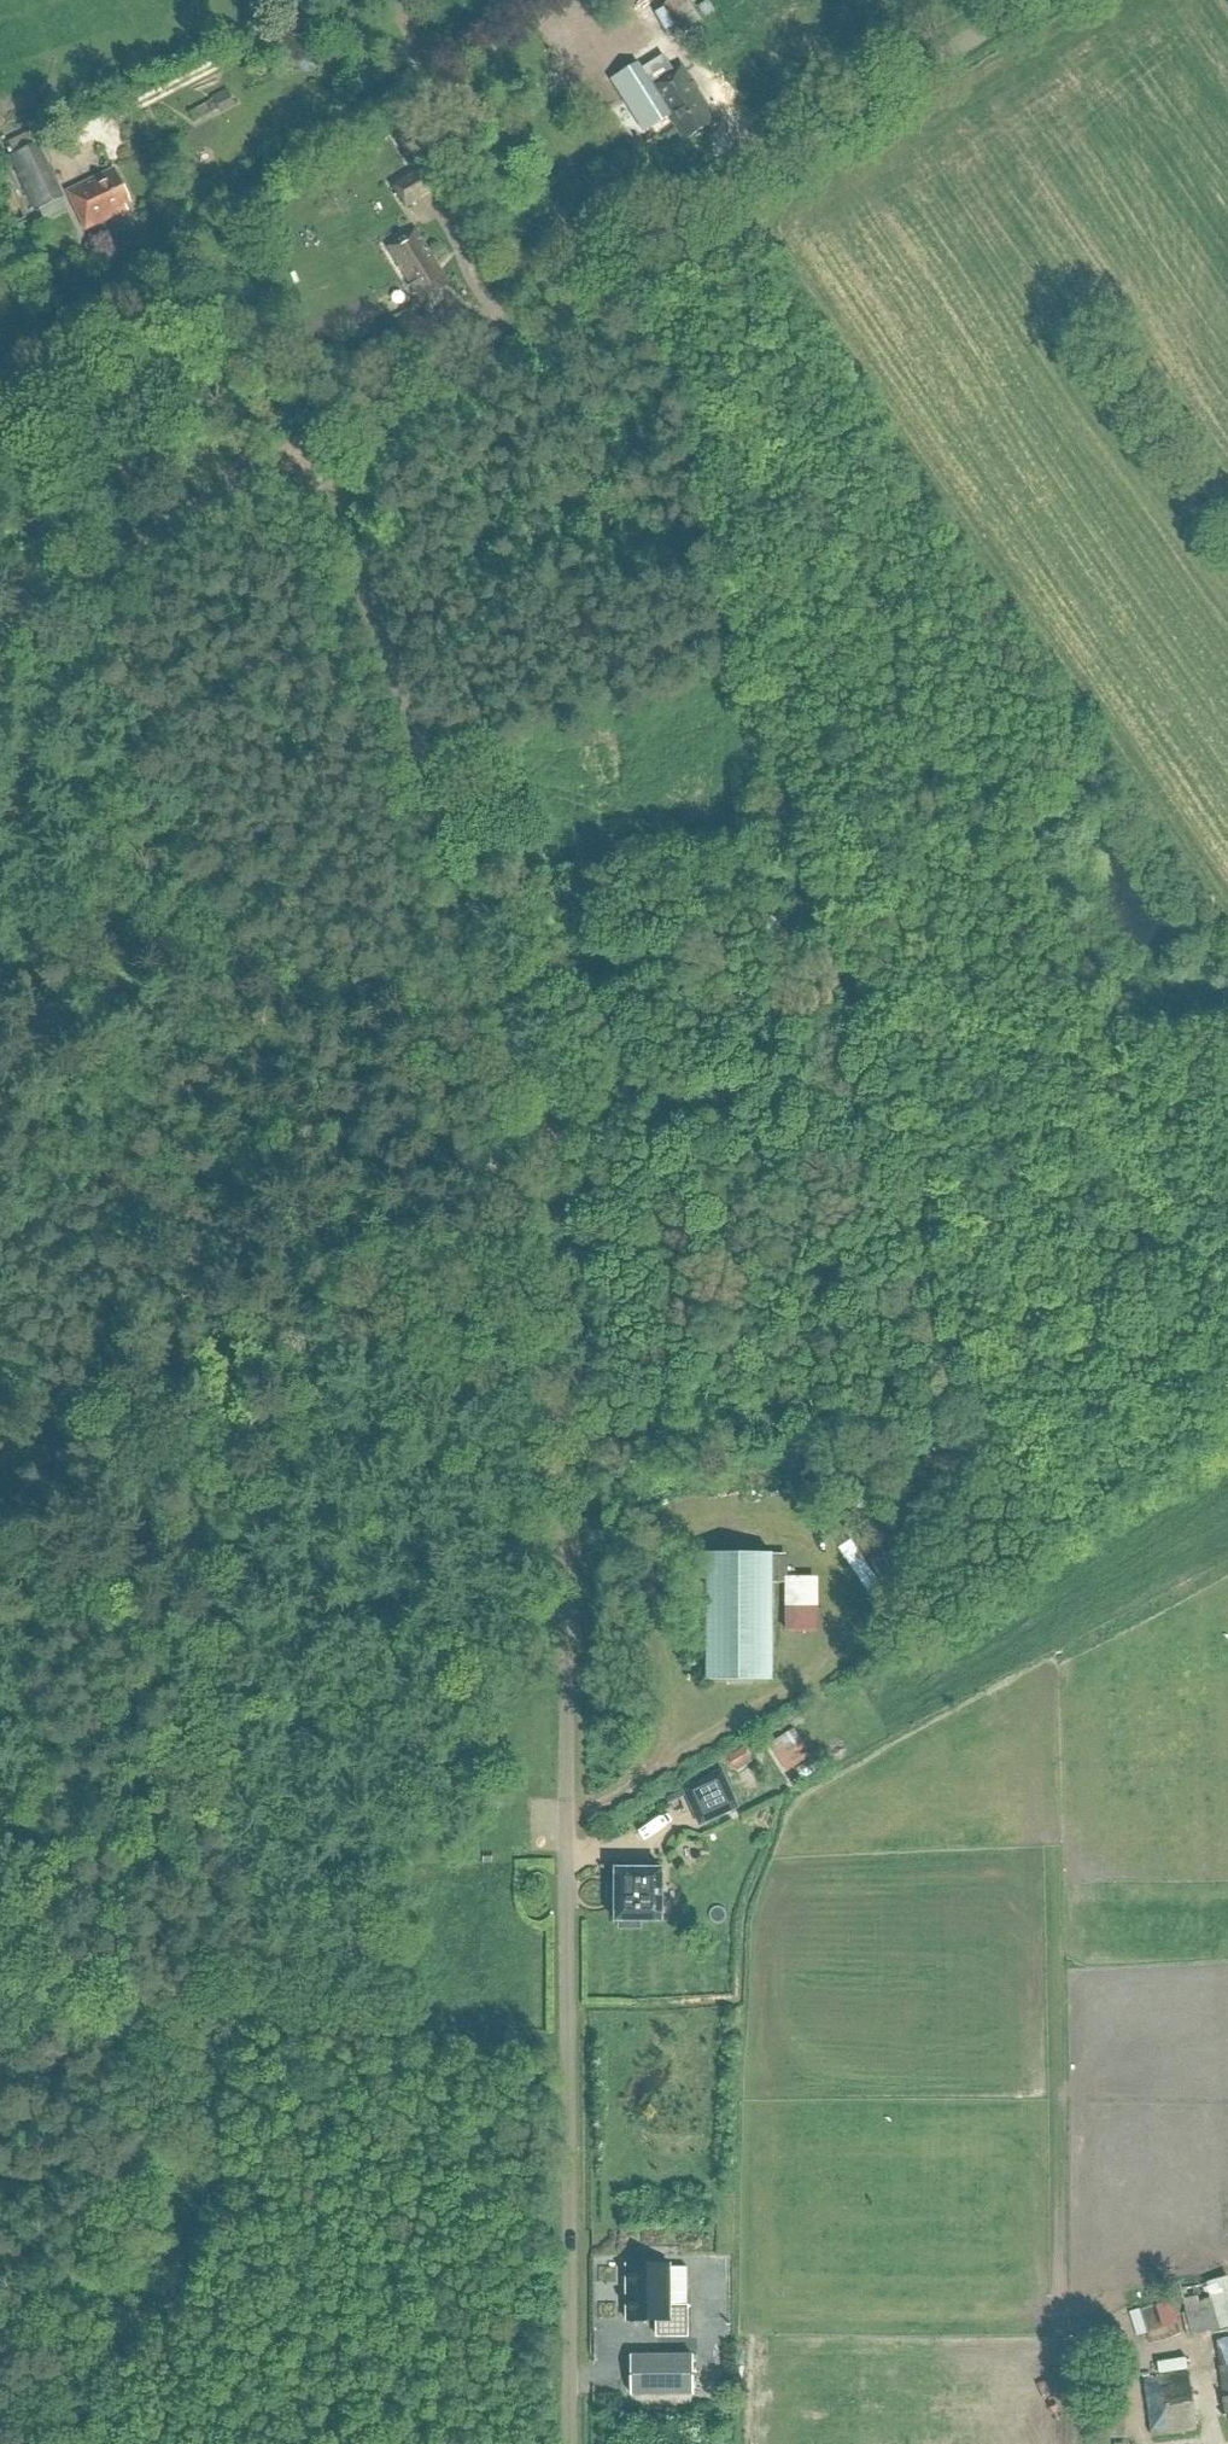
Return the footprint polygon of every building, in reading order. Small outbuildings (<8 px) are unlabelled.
[(670,3),(687,31),(702,22),(688,0),(674,0),(670,3)] [(638,64),(611,81),(643,133),(669,117),(684,142),(716,122),(682,66),(672,72),(663,57),(642,70),(638,64)] [(214,99),(192,110),(190,111),(195,121),(219,109),(221,114),(237,107),(232,96),(216,104),(214,99)] [(391,136),(398,148),(413,139),(406,127),(391,136)] [(661,143),(655,135),(646,141),(651,149),(661,143)] [(8,157),(28,200),(34,211),(64,197),(39,144),(8,157)] [(408,210),(436,192),(422,167),(393,186),(408,210)] [(108,219),(106,215),(130,204),(113,169),(67,190),(86,230),(108,219)] [(427,205),(409,210),(414,228),(432,223),(427,205)] [(417,232),(390,249),(423,303),(445,290),(435,273),(440,269),(417,232)] [(884,1516),(855,1538),(895,1591),(924,1570),(884,1516)] [(706,1554),(707,1682),(774,1682),(774,1553),(706,1554)] [(812,1756),(795,1728),(769,1744),(787,1772),(812,1756)] [(744,1747),(728,1758),(737,1772),(753,1762),(744,1747)] [(682,1789),(700,1826),(739,1807),(721,1770),(682,1789)] [(615,1867),(614,1904),(614,1924),(619,1924),(619,1930),(643,1930),(643,1922),(664,1922),(664,1867),(615,1867)] [(670,2265),(626,2265),(627,2321),(657,2321),(657,2337),(687,2336),(687,2306),(670,2306),(670,2265)] [(1181,2288),(1192,2337),(1227,2327),(1227,2276),(1181,2288)] [(1156,2305),(1163,2328),(1177,2324),(1171,2301),(1156,2305)] [(1227,2417),(1227,2337),(1218,2339),(1227,2417)] [(692,2355),(631,2356),(632,2395),(693,2394),(692,2355)] [(1189,2374),(1145,2379),(1147,2394),(1152,2434),(1196,2428),(1189,2374)]
